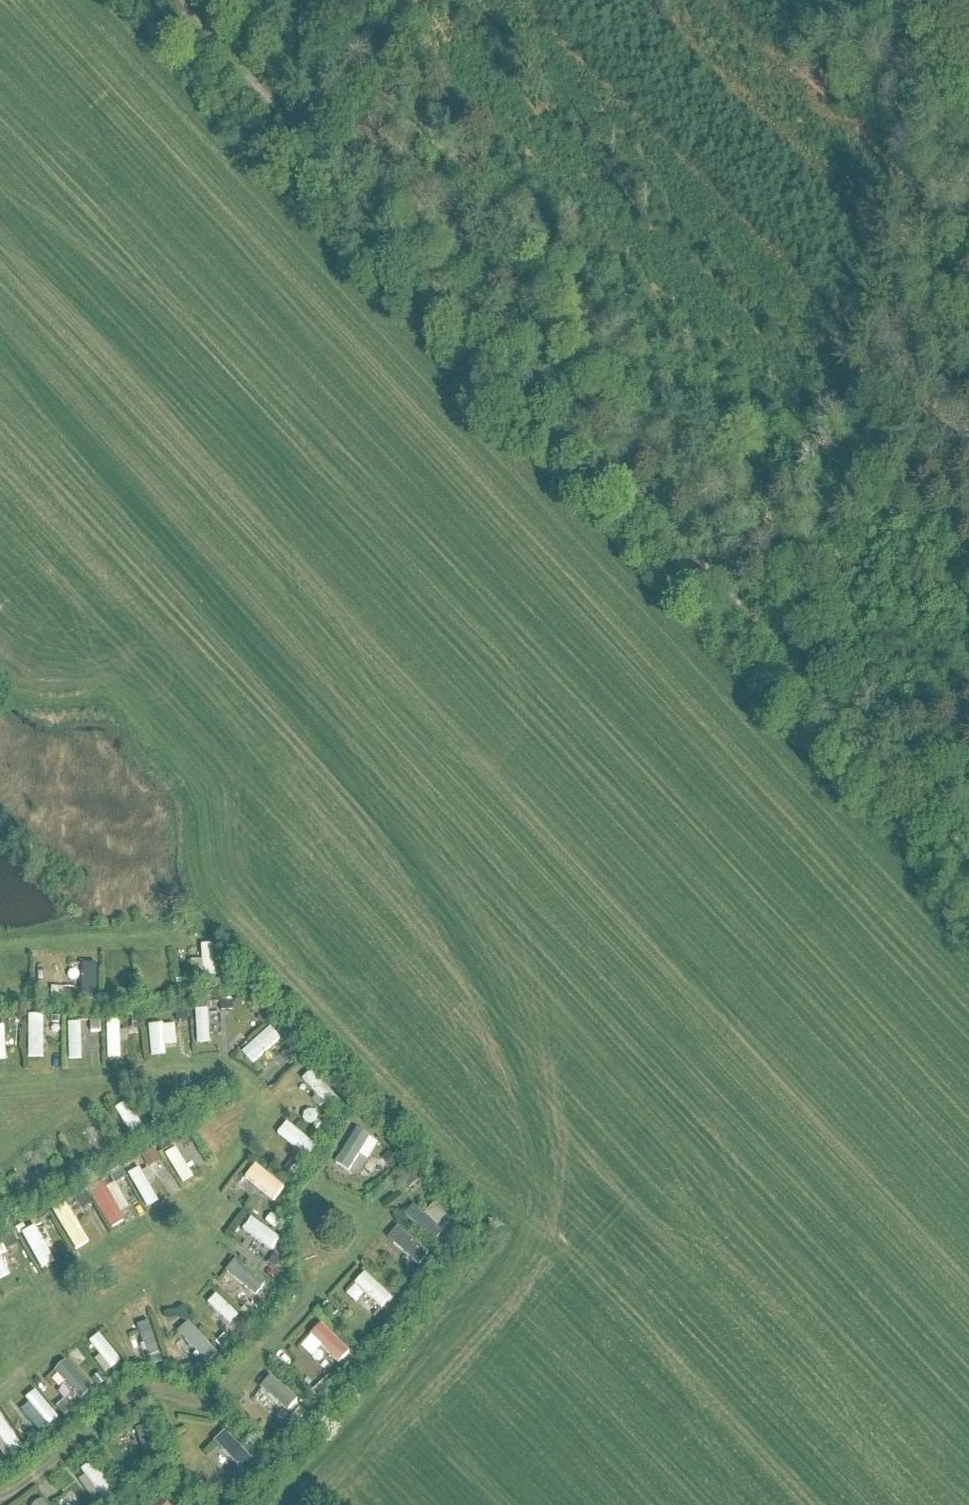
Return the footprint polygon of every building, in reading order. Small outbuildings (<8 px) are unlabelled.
[(235,969),(235,937),(222,937),(222,969),(235,969)] [(218,989),(213,947),(201,948),(206,991),(218,989)] [(97,1002),(97,965),(82,965),(82,1002),(97,1002)] [(237,1018),(236,1003),(216,1004),(217,1038),(232,1038),(231,1018),(237,1018)] [(64,1008),(47,1009),(48,1054),(65,1054),(64,1008)] [(208,1010),(196,1011),(198,1045),(210,1044),(208,1010)] [(102,1017),(88,1016),(88,1055),(101,1055),(102,1017)] [(44,1017),(28,1017),(28,1059),(44,1059),(44,1017)] [(25,1019),(10,1020),(12,1049),(27,1049),(25,1019)] [(119,1021),(106,1021),(107,1060),(120,1060),(119,1021)] [(80,1024),(67,1024),(68,1062),(81,1061),(81,1055),(80,1024)] [(163,1025),(148,1026),(150,1058),(166,1056),(163,1025)] [(269,1029),(241,1054),(252,1066),(280,1040),(269,1029)] [(297,1073),(304,1087),(331,1074),(324,1060),(297,1073)] [(127,1104),(116,1111),(136,1143),(148,1135),(127,1104)] [(322,1112),(316,1119),(322,1125),(328,1119),(322,1112)] [(287,1123),(276,1134),(305,1161),(316,1149),(287,1123)] [(356,1129),(336,1164),(349,1172),(369,1137),(356,1129)] [(181,1143),(196,1175),(211,1167),(195,1136),(181,1143)] [(209,1140),(200,1145),(209,1159),(217,1154),(209,1140)] [(193,1178),(175,1149),(165,1156),(183,1184),(193,1178)] [(144,1161),(161,1194),(173,1188),(155,1155),(144,1161)] [(256,1166),(245,1179),(273,1204),(285,1190),(256,1166)] [(139,1169),(128,1175),(147,1209),(158,1203),(139,1169)] [(116,1186),(128,1212),(140,1206),(128,1181),(116,1186)] [(104,1183),(88,1191),(111,1233),(127,1224),(104,1183)] [(464,1224),(459,1220),(466,1210),(451,1200),(446,1207),(432,1197),(421,1212),(456,1236),(464,1224)] [(88,1234),(101,1225),(81,1198),(69,1208),(88,1234)] [(66,1204),(52,1212),(76,1252),(90,1244),(66,1204)] [(414,1205),(403,1217),(432,1243),(443,1232),(414,1205)] [(250,1218),(240,1231),(269,1255),(280,1241),(250,1218)] [(398,1228),(387,1240),(416,1266),(427,1255),(398,1228)] [(0,1242),(0,1277),(18,1268),(4,1241),(0,1242)] [(237,1260),(226,1273),(256,1297),(266,1284),(237,1260)] [(364,1274),(354,1286),(383,1312),(393,1301),(364,1274)] [(238,1317),(217,1296),(208,1305),(230,1326),(238,1317)] [(160,1356),(149,1323),(137,1326),(149,1360),(160,1356)] [(188,1323),(178,1333),(207,1365),(218,1355),(188,1323)] [(320,1326),(310,1338),(339,1364),(349,1353),(320,1326)] [(121,1362),(99,1335),(89,1343),(111,1370),(121,1362)] [(91,1390),(66,1363),(55,1373),(79,1401),(91,1390)] [(305,1413),(317,1399),(292,1376),(279,1390),(305,1413)] [(59,1421),(36,1392),(25,1401),(48,1429),(59,1421)] [(0,1418),(0,1440),(12,1457),(22,1449),(0,1418)] [(146,1428),(135,1432),(143,1453),(128,1458),(133,1472),(145,1468),(146,1471),(159,1466),(146,1428)] [(255,1464),(224,1433),(213,1443),(244,1474),(255,1464)] [(80,1471),(83,1477),(77,1481),(93,1504),(98,1504),(103,1502),(105,1504),(108,1504),(117,1499),(93,1463),(80,1471)] [(200,1484),(216,1499),(227,1486),(210,1472),(200,1484)]
